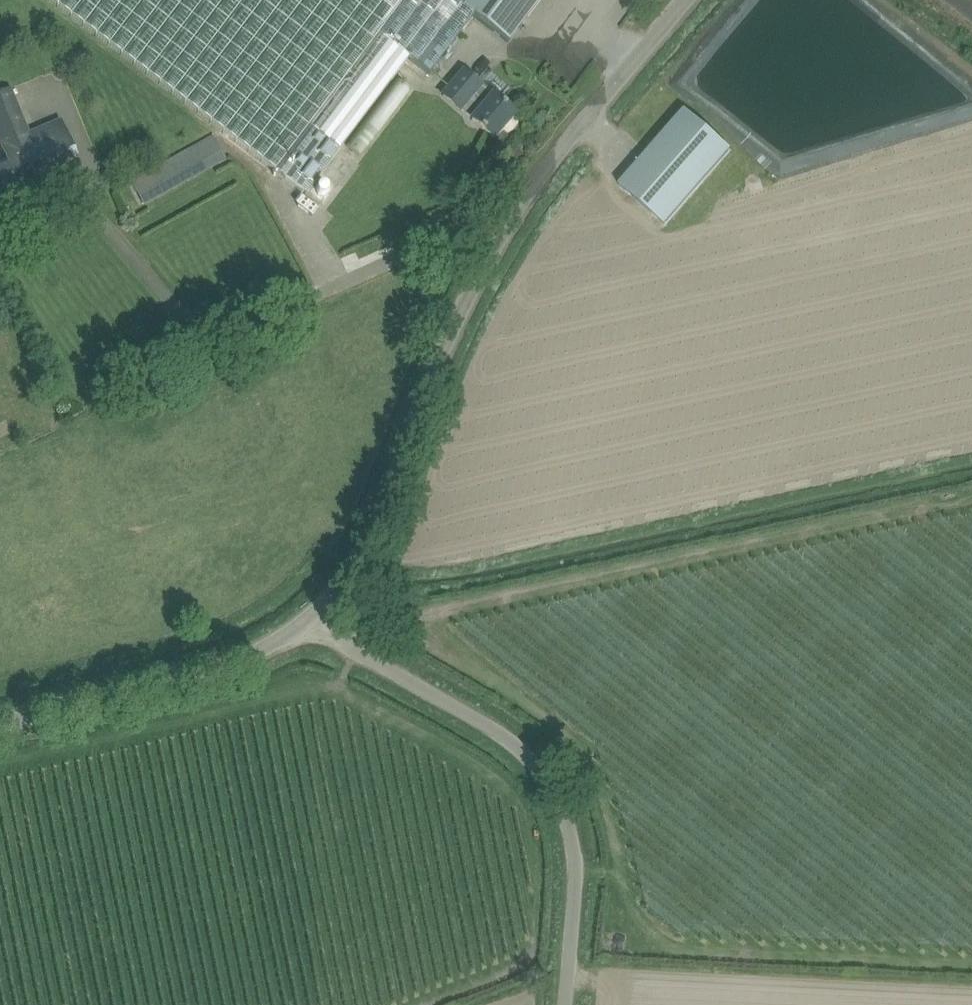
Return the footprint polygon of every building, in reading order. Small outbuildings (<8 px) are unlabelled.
[(223,131),(275,171),(306,195),(340,151),(410,60),(429,75),(444,56),(476,13),(493,25),(509,37),(524,49),(561,0),(50,0),(223,131)] [(493,139),(515,113),(465,71),(443,96),(493,139)] [(28,131),(10,87),(0,91),(0,141),(1,144),(0,144),(0,146),(5,159),(0,161),(0,197),(1,200),(80,167),(60,118),(28,131)] [(686,110),(620,186),(665,226),(731,150),(686,110)] [(225,158),(213,136),(131,182),(143,204),(225,158)]
